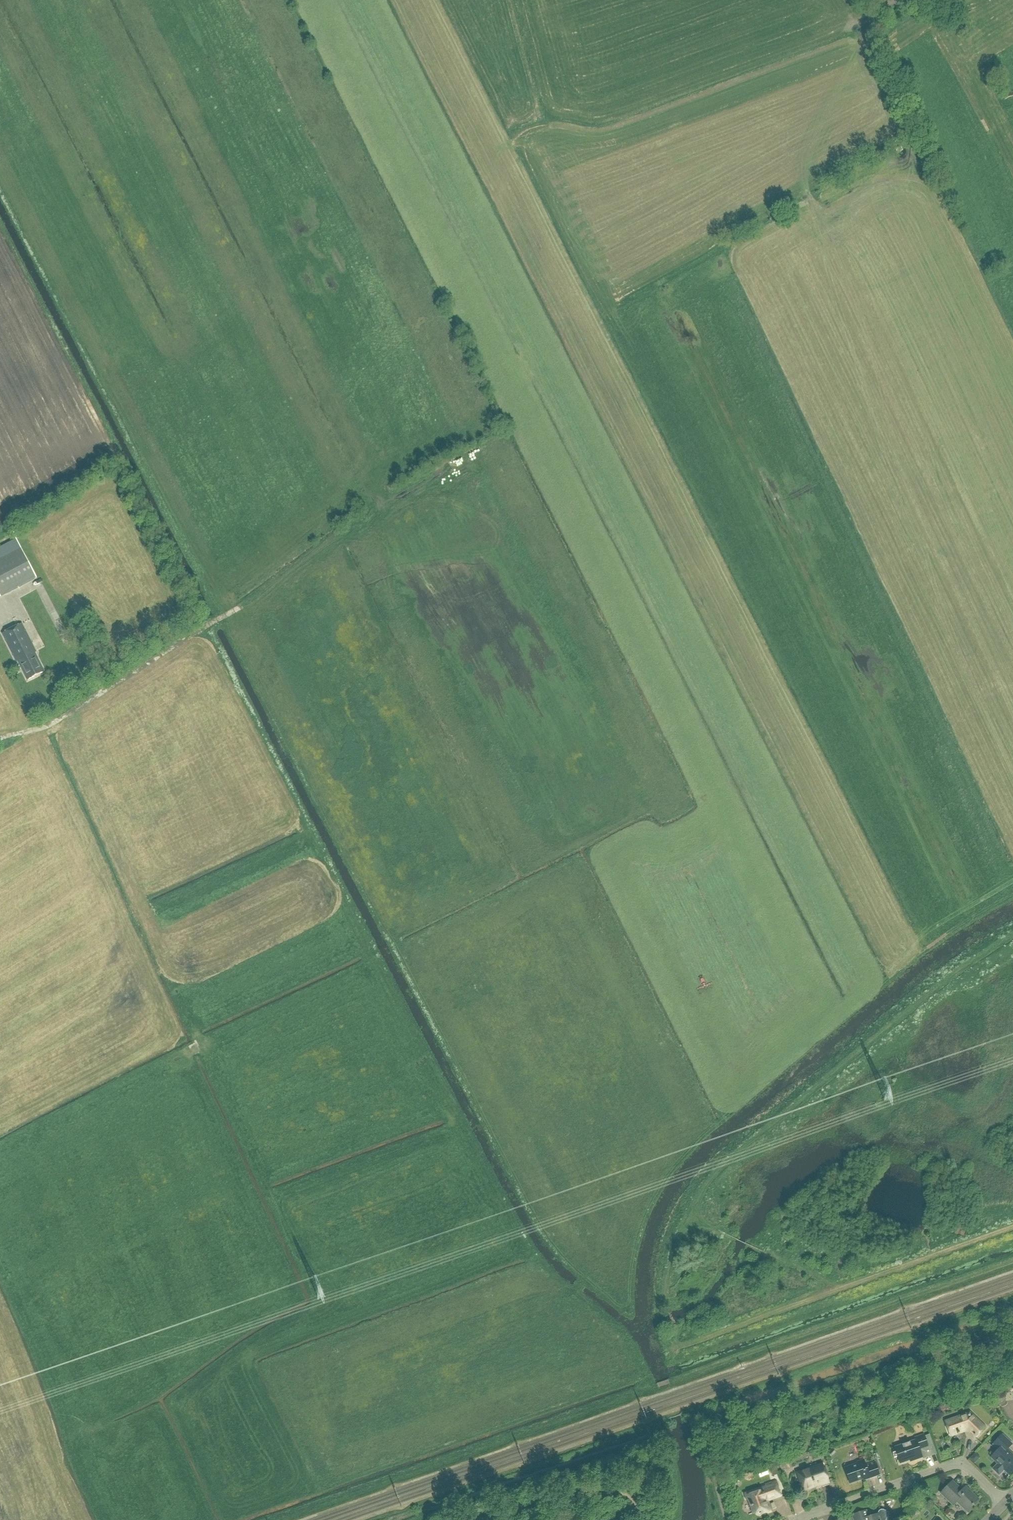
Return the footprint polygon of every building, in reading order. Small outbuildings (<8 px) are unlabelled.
[(0,546),(0,596),(0,597),(37,577),(16,538),(0,546)] [(21,624),(9,630),(5,623),(0,626),(0,627),(18,661),(28,680),(45,672),(35,652),(21,624)] [(966,1431),(975,1439),(985,1428),(970,1414),(945,1422),(950,1436),(957,1434),(958,1435),(960,1434),(959,1433),(966,1431)] [(928,1447),(924,1435),(915,1438),(916,1441),(894,1448),(900,1464),(914,1459),(915,1460),(922,1458),(920,1450),(928,1447)] [(998,1464),(992,1469),(999,1476),(1004,1471),(1010,1476),(1012,1472),(1012,1456),(1007,1450),(1012,1445),(1002,1435),(993,1444),(999,1450),(991,1458),(998,1464)] [(879,1475),(875,1462),(866,1466),(864,1460),(857,1463),(858,1464),(845,1469),(844,1465),(843,1465),(850,1484),(863,1479),(864,1481),(879,1475)] [(821,1486),(829,1483),(822,1461),(821,1462),(823,1465),(798,1474),(797,1470),(796,1470),(804,1491),(820,1485),(821,1486)] [(781,1497),(776,1482),(765,1485),(766,1487),(745,1495),(747,1501),(749,1500),(753,1514),(761,1512),(762,1514),(771,1511),(767,1500),(770,1499),(771,1500),(781,1497)] [(957,1502),(967,1513),(979,1500),(965,1487),(962,1491),(952,1482),(941,1494),(953,1506),(957,1502)] [(890,1513),(884,1510),(883,1510),(882,1510),(881,1511),(880,1511),(880,1512),(879,1512),(879,1513),(879,1514),(879,1515),(869,1519),(866,1512),(853,1517),(854,1519),(886,1519),(890,1513)]
